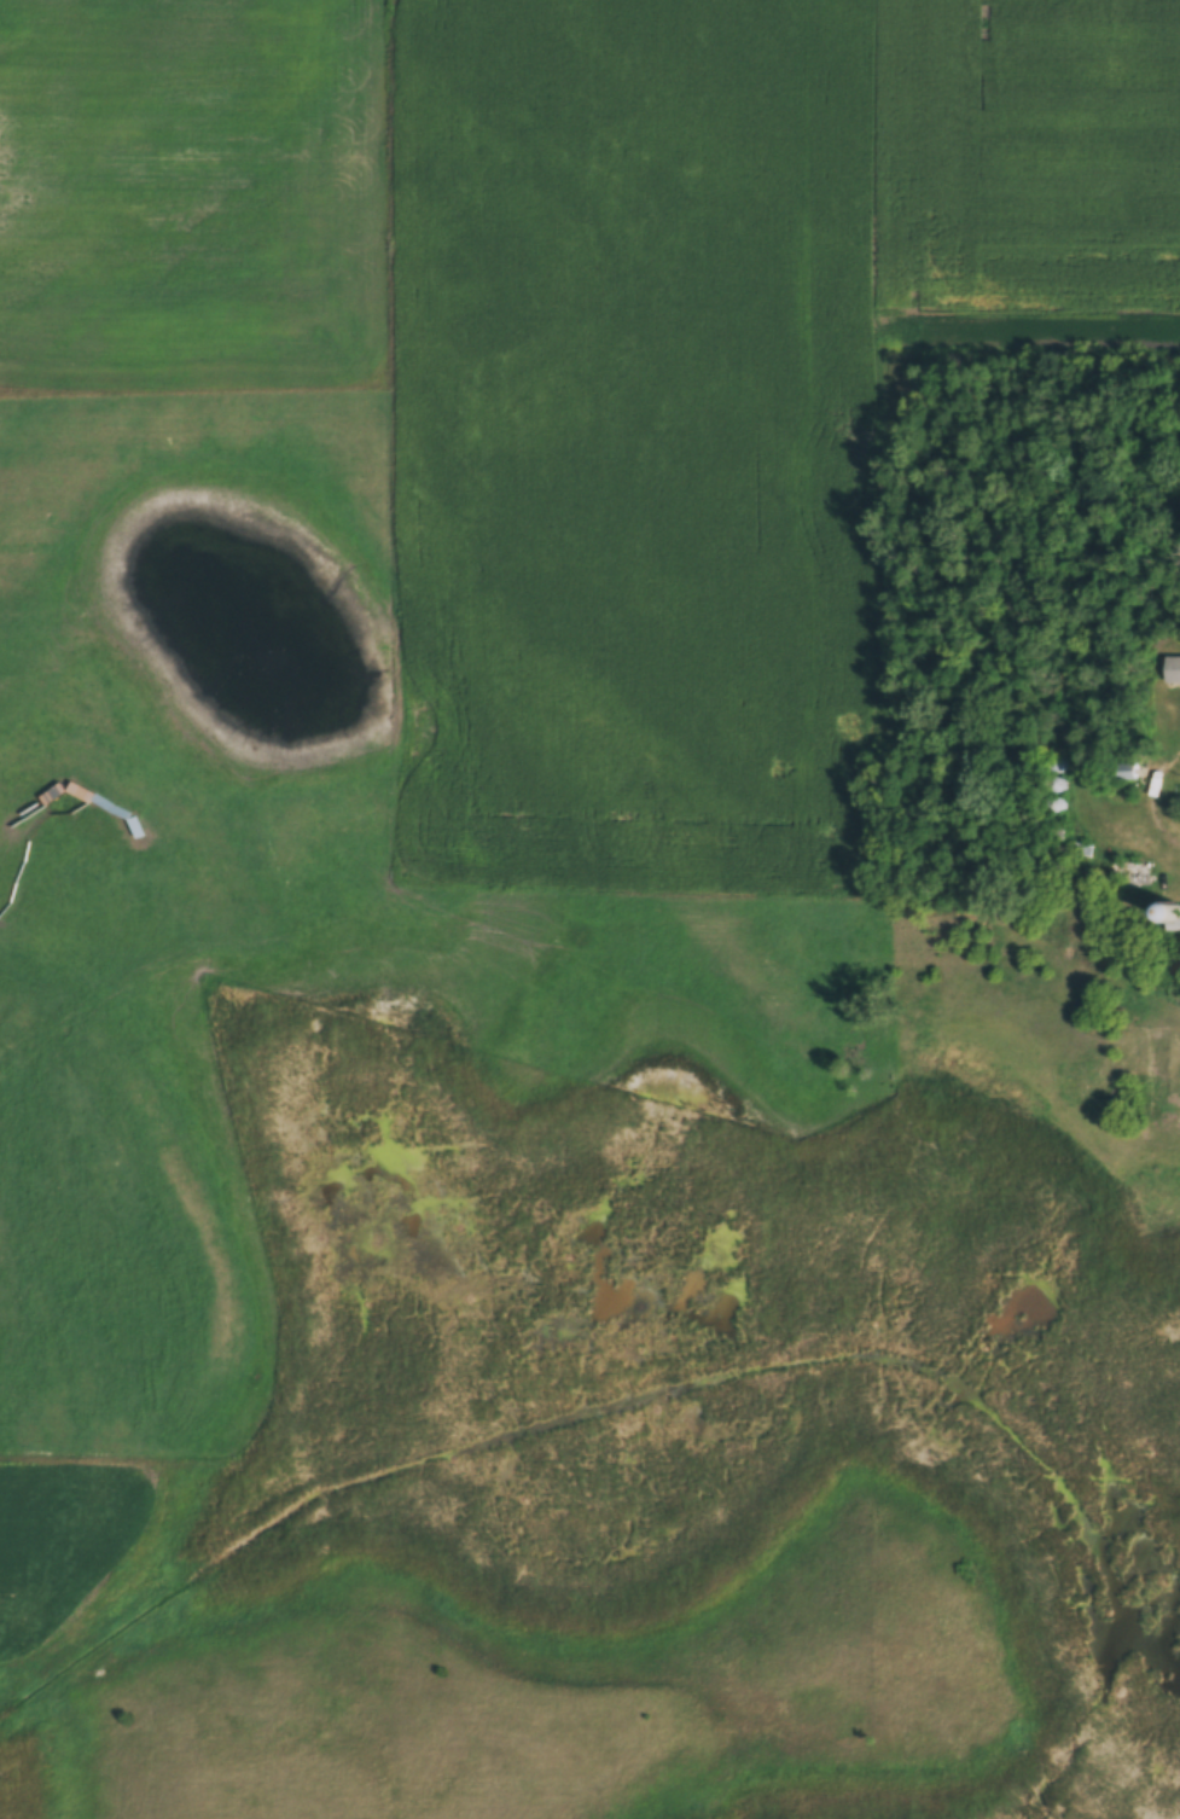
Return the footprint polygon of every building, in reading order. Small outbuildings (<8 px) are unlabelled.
[(1167,686),(1179,686),(1179,658),(1168,658),(1167,686)] [(1166,911),(1166,944),(1179,944),(1179,911),(1166,911)]
